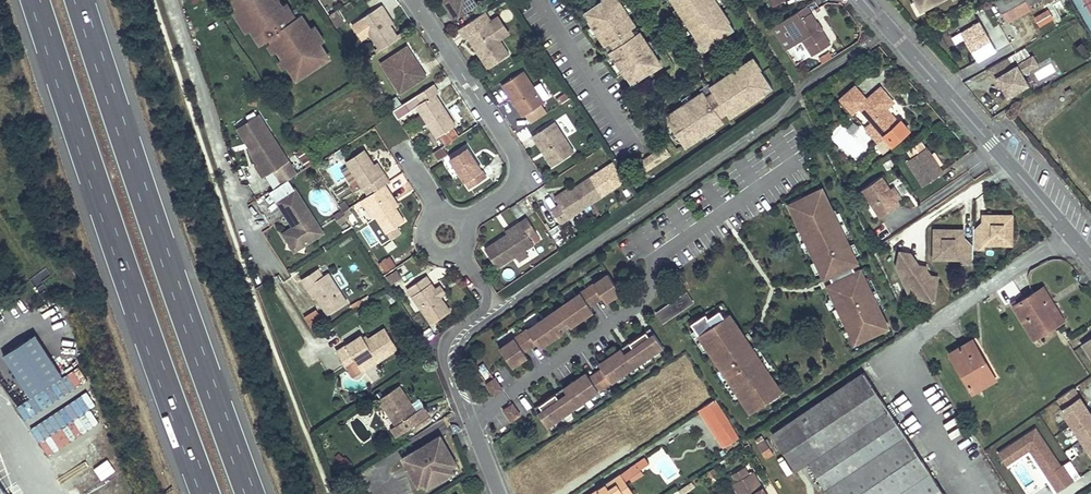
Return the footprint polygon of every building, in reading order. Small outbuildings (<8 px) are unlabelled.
[(240,21),(244,18),(232,0),(226,0),(240,21)] [(244,18),(254,33),(263,27),(266,31),(271,39),(276,46),(281,54),(290,67),(322,46),(313,32),(303,17),(293,3),(289,6),(284,9),(278,0),(232,0),(244,18)] [(284,9),(289,6),(285,0),(278,0),(284,9)] [(444,3),(452,15),(454,18),(477,4),(474,0),(444,0),(444,3)] [(584,11),(607,44),(612,41),(616,47),(611,50),(633,83),(652,71),(649,67),(660,60),(640,30),(635,34),(631,28),(636,24),(619,0),(609,0),(605,3),(603,0),(601,0),(584,11)] [(705,44),(716,37),(718,41),(737,28),(718,0),(674,0),(705,44)] [(922,10),(940,0),(917,0),(922,10)] [(1006,22),(1033,7),(1031,4),(1037,0),(995,0),(1006,22)] [(378,47),(380,50),(399,38),(397,35),(390,25),(383,15),(386,13),(381,5),(360,19),(378,47)] [(816,23),(805,6),(771,27),(786,50),(802,39),(812,55),(829,44),(821,31),(819,28),(817,30),(815,27),(818,26),(816,23)] [(1037,25),(1058,18),(1054,8),(1033,14),(1037,25)] [(337,11),(330,16),(337,27),(345,23),(337,11)] [(997,50),(974,11),(958,20),(968,38),(966,39),(977,61),(997,50)] [(484,12),(459,29),(465,38),(467,36),(472,44),(475,42),(482,54),(480,56),(488,68),(509,54),(499,39),(510,32),(499,15),(490,20),(484,12)] [(393,23),(386,13),(383,15),(390,25),(393,23)] [(307,14),(303,17),(313,32),(317,29),(307,14)] [(819,21),(816,23),(818,26),(815,27),(817,30),(819,28),(821,31),(824,29),(819,21)] [(266,31),(261,34),(266,42),(271,39),(266,31)] [(707,48),(718,41),(716,37),(705,44),(707,48)] [(1056,39),(1047,45),(1055,58),(1064,53),(1056,39)] [(482,54),(475,42),(472,44),(480,56),(482,54)] [(276,46),(271,49),(277,57),(281,54),(276,46)] [(414,57),(407,46),(380,63),(400,93),(426,76),(419,65),(417,67),(413,61),(414,57)] [(828,59),(825,54),(819,58),(823,63),(828,59)] [(1012,67),(1006,58),(987,68),(993,79),(996,77),(1001,86),(1007,96),(1028,84),(1022,74),(1037,65),(1032,56),(1012,67)] [(761,96),(775,87),(763,68),(759,70),(752,59),(712,85),(715,91),(709,94),(706,89),(667,115),(686,145),(725,119),(722,114),(728,111),(731,116),(750,103),(748,100),(759,93),(761,96)] [(663,63),(660,60),(649,67),(652,71),(663,63)] [(544,102),(523,70),(502,84),(509,96),(512,95),(520,107),(517,108),(522,116),(525,114),(541,103),(544,102)] [(996,77),(993,79),(998,88),(1001,86),(996,77)] [(438,92),(433,84),(416,95),(421,103),(416,106),(437,137),(456,125),(445,109),(443,111),(441,108),(443,106),(435,94),(438,92)] [(867,99),(855,86),(840,99),(852,113),(859,107),(874,125),(884,136),(891,145),(908,130),(900,121),(899,122),(887,108),(893,102),(880,88),(867,99)] [(520,107),(512,95),(509,96),(517,108),(520,107)] [(409,111),(404,103),(393,111),(398,119),(409,111)] [(541,103),(525,114),(531,123),(547,113),(541,103)] [(258,115),(246,123),(250,129),(246,132),(254,144),(248,148),(250,155),(257,165),(254,166),(261,177),(272,170),(287,160),(258,115)] [(544,154),(552,166),(574,152),(554,121),(532,135),(537,143),(540,141),(547,152),(544,154)] [(246,123),(236,129),(248,148),(254,144),(246,132),(250,129),(246,123)] [(884,136),(874,125),(868,131),(877,142),(884,136)] [(547,152),(540,141),(537,143),(544,154),(547,152)] [(912,157),(926,148),(921,141),(907,150),(912,157)] [(665,145),(653,153),(658,161),(670,153),(665,145)] [(447,153),(443,146),(434,152),(438,159),(447,153)] [(473,155),(467,146),(450,158),(471,188),(487,176),(475,158),(473,160),(471,156),(473,155)] [(943,172),(927,147),(926,148),(912,157),(906,161),(923,186),(943,172)] [(385,184),(390,181),(385,173),(382,175),(375,164),(365,149),(347,161),(349,164),(342,169),(355,189),(362,184),(369,195),(385,184)] [(653,153),(649,156),(654,164),(658,161),(653,153)] [(649,156),(636,164),(642,172),(654,164),(649,156)] [(296,174),(287,160),(272,170),(281,184),(296,174)] [(382,175),(385,173),(378,162),(375,164),(382,175)] [(890,188),(883,176),(862,189),(872,203),(867,207),(875,217),(879,214),(881,216),(900,203),(898,199),(890,188)] [(602,195),(590,177),(556,199),(560,204),(552,209),(560,223),(602,195)] [(391,193),(385,184),(369,195),(364,198),(376,217),(373,219),(368,222),(382,243),(390,238),(391,239),(402,232),(397,225),(405,220),(396,207),(388,196),(391,193)] [(902,196),(895,185),(890,188),(898,199),(902,196)] [(887,326),(822,187),(802,197),(803,200),(789,206),(823,278),(829,275),(832,282),(826,284),(852,339),(866,333),(867,336),(887,326)] [(319,226),(294,188),(275,201),(290,224),(292,223),(294,225),(292,228),(290,230),(289,229),(282,233),(289,244),(295,240),(300,248),(317,237),(313,230),(319,226)] [(399,205),(391,193),(388,196),(396,207),(399,205)] [(376,217),(364,198),(361,200),(373,219),(376,217)] [(339,205),(343,212),(349,208),(344,201),(339,205)] [(349,208),(343,212),(346,217),(352,213),(349,208)] [(985,229),(975,229),(975,245),(975,248),(985,247),(985,243),(985,233),(994,233),(994,242),(1014,243),(1014,214),(984,214),(985,229)] [(537,232),(527,216),(519,222),(521,224),(508,233),(485,248),(497,267),(516,255),(525,249),(541,239),(536,232),(537,232)] [(521,224),(519,222),(506,230),(508,233),(521,224)] [(323,232),(319,226),(313,230),(317,237),(323,232)] [(975,248),(975,245),(965,244),(965,229),(935,229),(936,257),(956,258),(956,248),(964,248),(964,257),(965,262),(975,262),(975,248)] [(994,233),(985,233),(985,243),(994,242),(994,233)] [(300,248),(295,240),(289,244),(294,251),(300,248)] [(956,248),(956,258),(964,257),(964,248),(956,248)] [(528,254),(525,249),(516,255),(519,260),(528,254)] [(914,282),(912,295),(935,299),(939,276),(931,275),(927,269),(928,266),(910,263),(911,253),(901,251),(898,267),(908,269),(906,280),(914,282)] [(391,256),(377,261),(382,272),(395,267),(391,256)] [(898,267),(912,295),(914,282),(906,280),(908,269),(898,267)] [(318,268),(301,278),(307,286),(309,285),(316,296),(328,314),(347,302),(328,272),(323,275),(318,268)] [(399,279),(394,271),(387,276),(392,284),(399,279)] [(608,273),(500,348),(512,366),(523,359),(519,354),(524,351),(536,342),(541,339),(544,344),(562,331),(559,326),(567,321),(570,326),(588,313),(585,308),(589,305),(602,296),(606,293),(610,298),(620,291),(608,273)] [(437,289),(427,275),(408,288),(432,323),(452,310),(442,296),(437,289)] [(309,285),(307,286),(314,298),(316,296),(309,285)] [(441,285),(437,289),(442,296),(446,292),(441,285)] [(1050,300),(1043,288),(1013,306),(1034,339),(1058,324),(1045,303),(1050,300)] [(393,290),(386,293),(390,303),(397,299),(393,290)] [(662,321),(692,302),(686,293),(657,312),(662,321)] [(1063,321),(1050,300),(1045,303),(1058,324),(1063,321)] [(585,308),(588,313),(593,310),(589,305),(585,308)] [(310,327),(322,318),(314,307),(302,317),(310,327)] [(715,362),(749,414),(767,402),(765,399),(778,390),(746,342),(741,345),(737,339),(742,335),(728,315),(712,325),(705,314),(693,322),(702,335),(699,338),(711,356),(716,353),(720,359),(715,362)] [(562,331),(570,326),(567,321),(559,326),(562,331)] [(702,335),(693,322),(690,324),(699,338),(702,335)] [(364,337),(362,334),(337,351),(346,365),(355,359),(359,365),(375,355),(379,361),(398,348),(385,327),(369,338),(366,340),(364,337)] [(537,413),(546,426),(662,345),(653,332),(648,335),(645,330),(628,342),(632,347),(624,352),(620,347),(602,360),(606,365),(601,368),(588,377),(584,380),(580,375),(562,388),(566,393),(558,398),(554,393),(538,405),(542,410),(537,413)] [(5,354),(32,396),(63,376),(36,334),(5,354)] [(985,360),(973,339),(949,352),(972,392),(992,381),(982,362),(985,360)] [(1083,345),(1090,357),(1090,339),(1083,345)] [(632,347),(628,342),(620,347),(624,352),(632,347)] [(375,355),(359,365),(363,371),(379,361),(375,355)] [(996,379),(985,360),(982,362),(992,381),(996,379)] [(776,440),(787,457),(798,449),(807,462),(828,493),(944,493),(931,472),(863,372),(772,433),(776,440)] [(494,394),(502,389),(495,379),(487,384),(494,394)] [(410,400),(400,385),(379,399),(397,425),(393,428),(398,436),(430,414),(424,406),(417,411),(412,403),(410,404),(408,402),(410,400)] [(1073,387),(1057,398),(1064,407),(1061,409),(1090,451),(1090,410),(1090,411),(1073,387)] [(566,393),(562,388),(554,393),(558,398),(566,393)] [(729,417),(716,398),(702,408),(727,445),(739,437),(728,418),(729,417)] [(511,420),(518,415),(512,405),(504,410),(511,420)] [(1036,427),(999,451),(1007,464),(1029,449),(1056,491),(1073,479),(1063,465),(1061,466),(1036,427)] [(762,433),(753,438),(764,459),(773,454),(762,433)] [(457,465),(441,437),(425,446),(431,456),(424,461),(417,450),(402,459),(418,487),(424,484),(431,480),(432,482),(446,475),(444,472),(451,468),(457,465)] [(431,456),(425,446),(417,450),(424,461),(431,456)] [(807,462),(798,449),(787,457),(796,469),(807,462)] [(648,464),(645,459),(636,465),(639,470),(648,464)] [(1069,461),(1063,465),(1073,479),(1079,476),(1069,461)] [(454,473),(451,468),(444,472),(446,475),(432,482),(431,480),(424,484),(427,489),(454,473)] [(751,473),(747,475),(743,468),(731,476),(735,483),(731,485),(736,493),(763,493),(751,473)] [(622,474),(607,484),(610,489),(618,483),(625,493),(634,493),(622,474)] [(607,484),(591,493),(625,493),(618,483),(610,489),(607,484)] [(677,491),(679,493),(682,493),(688,490),(685,486),(677,491)]
